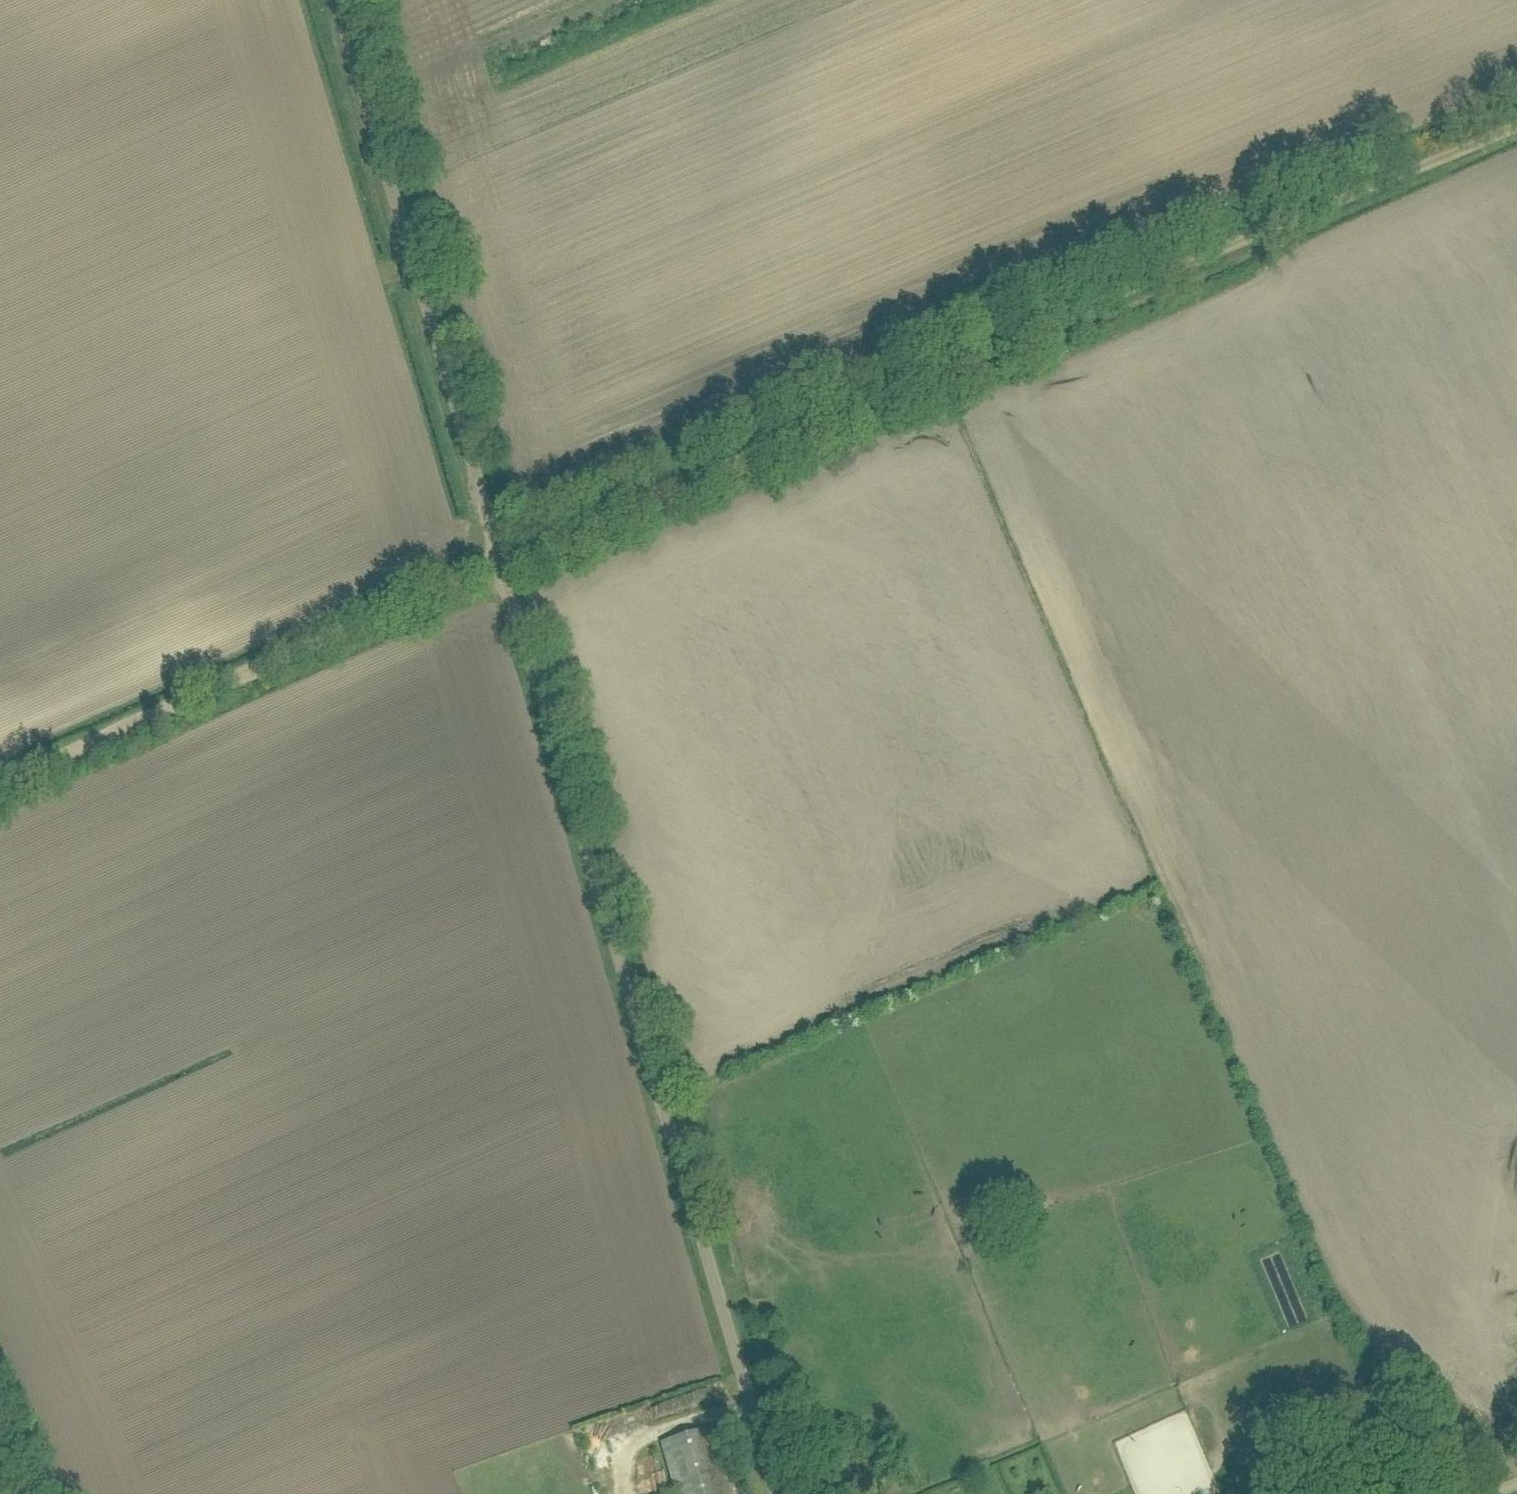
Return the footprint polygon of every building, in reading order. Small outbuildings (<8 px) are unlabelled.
[(712,1432),(662,1447),(676,1493),(730,1493),(712,1432)]
